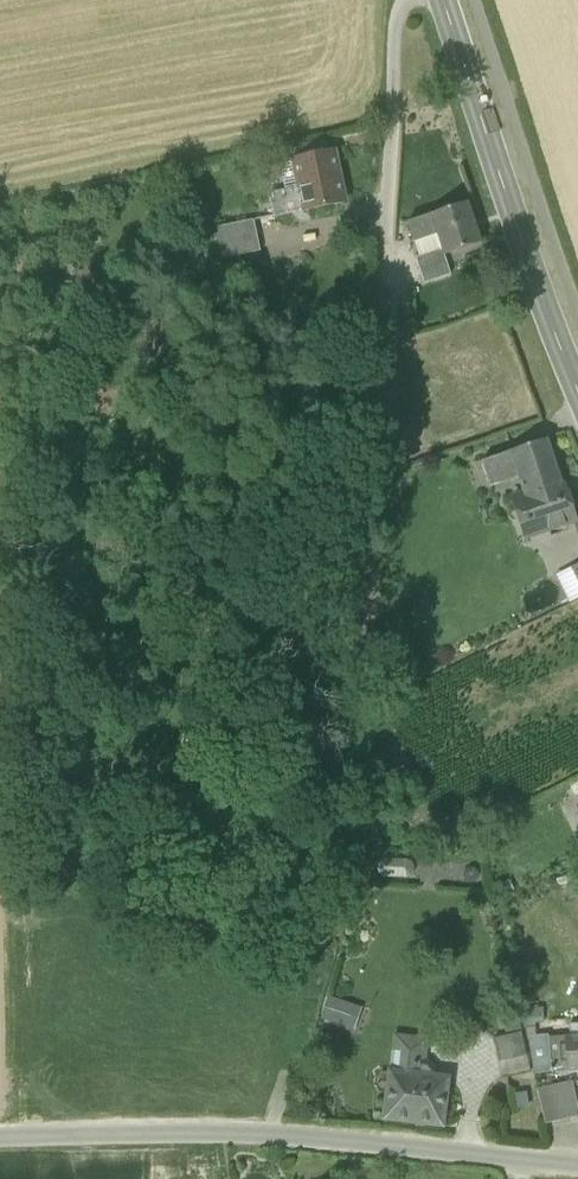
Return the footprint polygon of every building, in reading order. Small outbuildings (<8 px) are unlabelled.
[(295,161),(301,189),(306,211),(344,203),(334,153),(295,161)] [(276,217),(306,211),(301,189),(271,196),(276,217)] [(443,249),(445,256),(481,244),(467,203),(431,215),(438,234),(443,249)] [(408,223),(414,242),(438,234),(431,215),(408,223)] [(254,219),(216,226),(222,257),(260,249),(254,219)] [(416,258),(425,285),(452,276),(445,256),(443,249),(416,258)] [(517,471),(525,494),(525,495),(561,483),(560,482),(546,440),(482,462),(488,481),(517,471)] [(562,482),(560,482),(561,483),(525,495),(525,494),(512,498),(526,538),(575,521),(562,482)] [(577,601),(577,583),(571,568),(556,576),(570,604),(577,601)] [(564,889),(570,901),(577,897),(577,883),(564,889)] [(319,1019),(355,1031),(363,1008),(327,996),(319,1019)] [(527,1040),(530,1040),(535,1039),(537,1038),(536,1024),(544,1023),(543,1008),(520,1011),(527,1040)] [(570,1038),(577,1038),(577,1024),(570,1025),(570,1038)] [(494,1039),(499,1062),(527,1056),(521,1033),(494,1039)] [(386,1118),(441,1125),(446,1080),(436,1079),(437,1074),(429,1064),(424,1063),(427,1040),(396,1036),(386,1118)] [(536,1073),(552,1071),(549,1039),(553,1039),(553,1037),(537,1038),(535,1039),(530,1040),(536,1073)] [(566,1038),(553,1039),(549,1039),(552,1071),(568,1071),(566,1038)] [(577,1070),(577,1038),(570,1038),(566,1038),(568,1071),(577,1070)] [(530,1070),(527,1056),(499,1062),(502,1076),(530,1070)] [(545,1123),(577,1116),(577,1105),(573,1082),(538,1090),(545,1123)]
